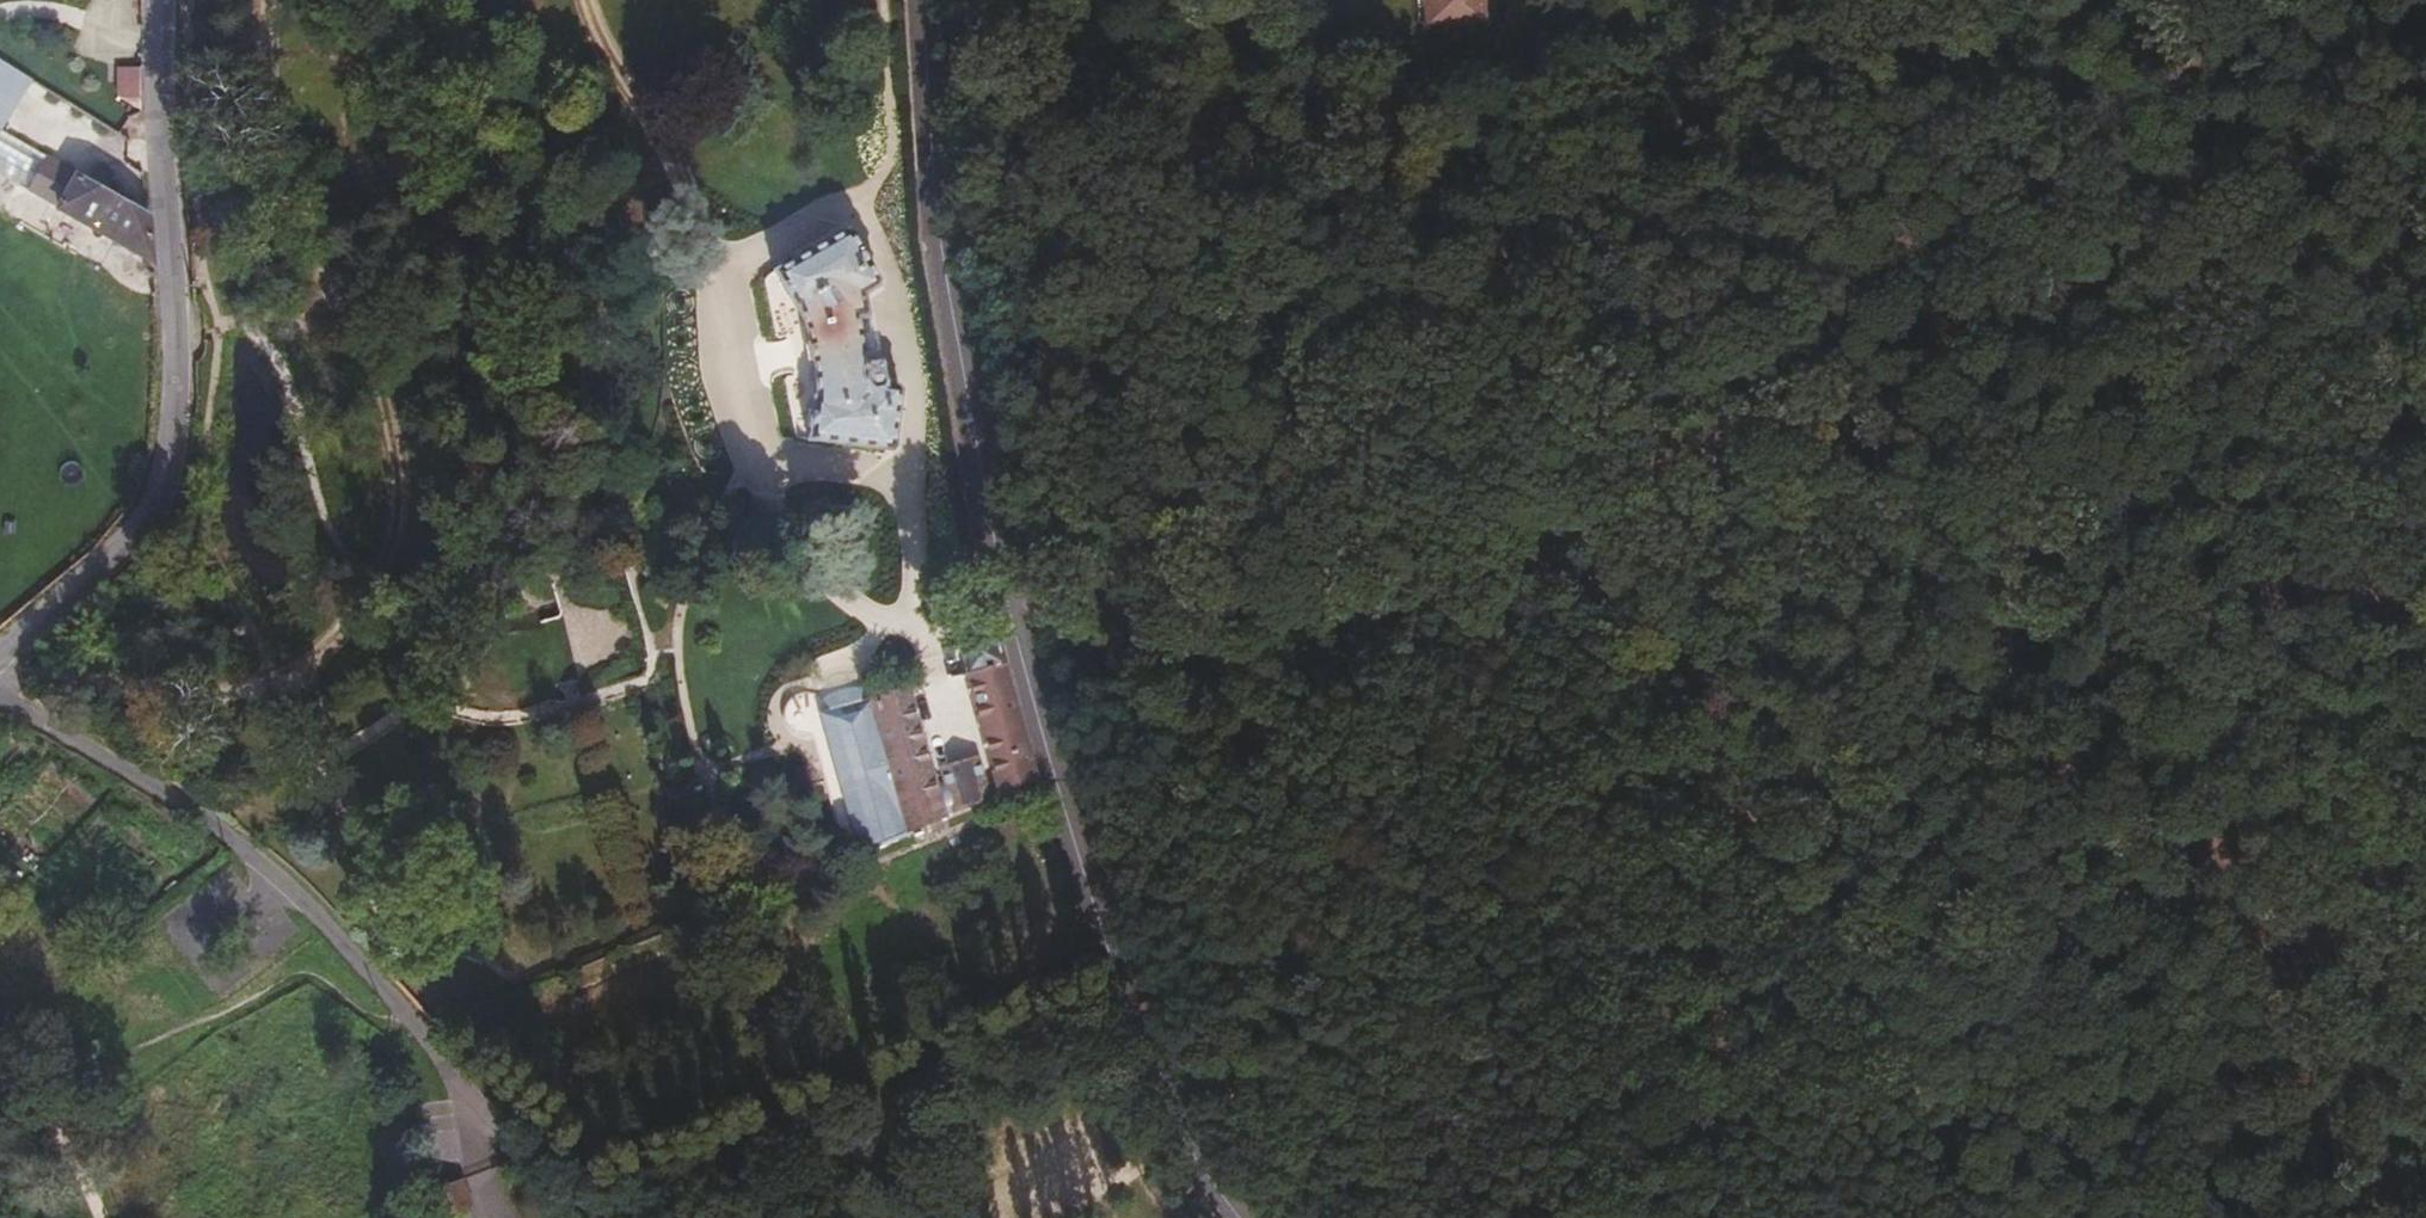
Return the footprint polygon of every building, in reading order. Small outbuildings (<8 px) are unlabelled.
[(1395,19),(1406,19),(1406,0),(1394,0),(1395,19)] [(1406,19),(1466,16),(1465,0),(1406,0),(1406,19)] [(155,256),(151,210),(44,149),(51,134),(1,105),(0,107),(0,168),(155,256)] [(860,237),(777,264),(812,364),(807,462),(892,466),(896,398),(866,397),(864,375),(853,375),(849,337),(859,334),(854,307),(883,297),(860,237)] [(1025,787),(971,637),(928,654),(982,804),(1025,787)] [(510,689),(470,708),(487,752),(518,740),(517,731),(560,714),(565,722),(599,707),(580,660),(545,675),(548,682),(513,697),(510,689)] [(855,853),(924,826),(879,714),(810,740),(855,853)] [(945,818),(967,810),(948,773),(931,781),(945,818)] [(416,1156),(383,1166),(390,1190),(422,1180),(416,1156)]
